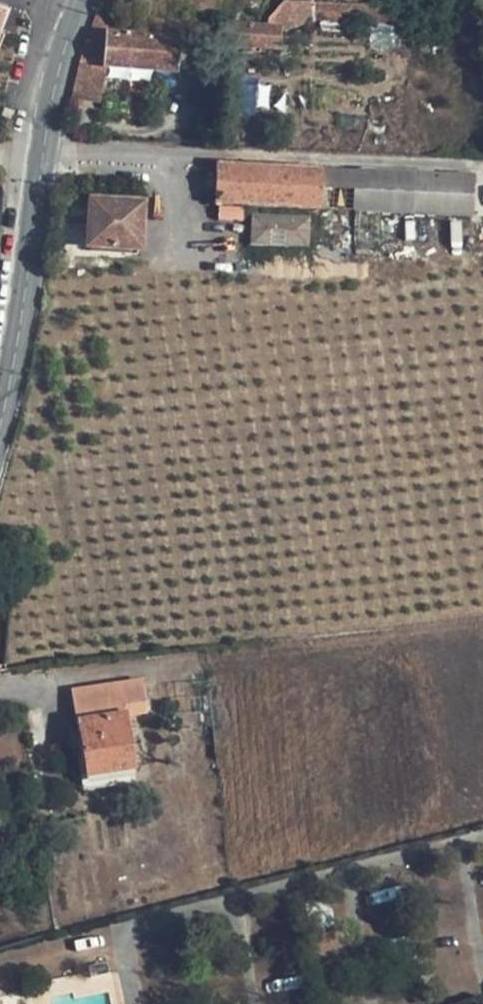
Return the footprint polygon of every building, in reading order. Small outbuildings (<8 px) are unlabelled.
[(393,24),(394,6),(384,4),(283,3),(263,29),(97,14),(80,59),(73,97),(98,104),(107,67),(173,75),(177,41),(280,50),(282,31),(315,21),(381,23),(393,24)] [(10,13),(0,9),(0,39),(10,13)] [(10,111),(3,108),(0,114),(0,116),(7,119),(10,111)] [(333,171),(217,165),(215,204),(331,210),(333,171)] [(473,178),(333,171),(331,210),(472,218),(473,178)] [(86,246),(140,251),(144,205),(90,201),(86,246)] [(173,207),(144,205),(140,251),(139,260),(169,262),(173,207)] [(252,246),(312,245),(312,213),(252,214),(252,246)] [(145,683),(77,692),(88,778),(132,770),(125,718),(149,714),(145,683)]
